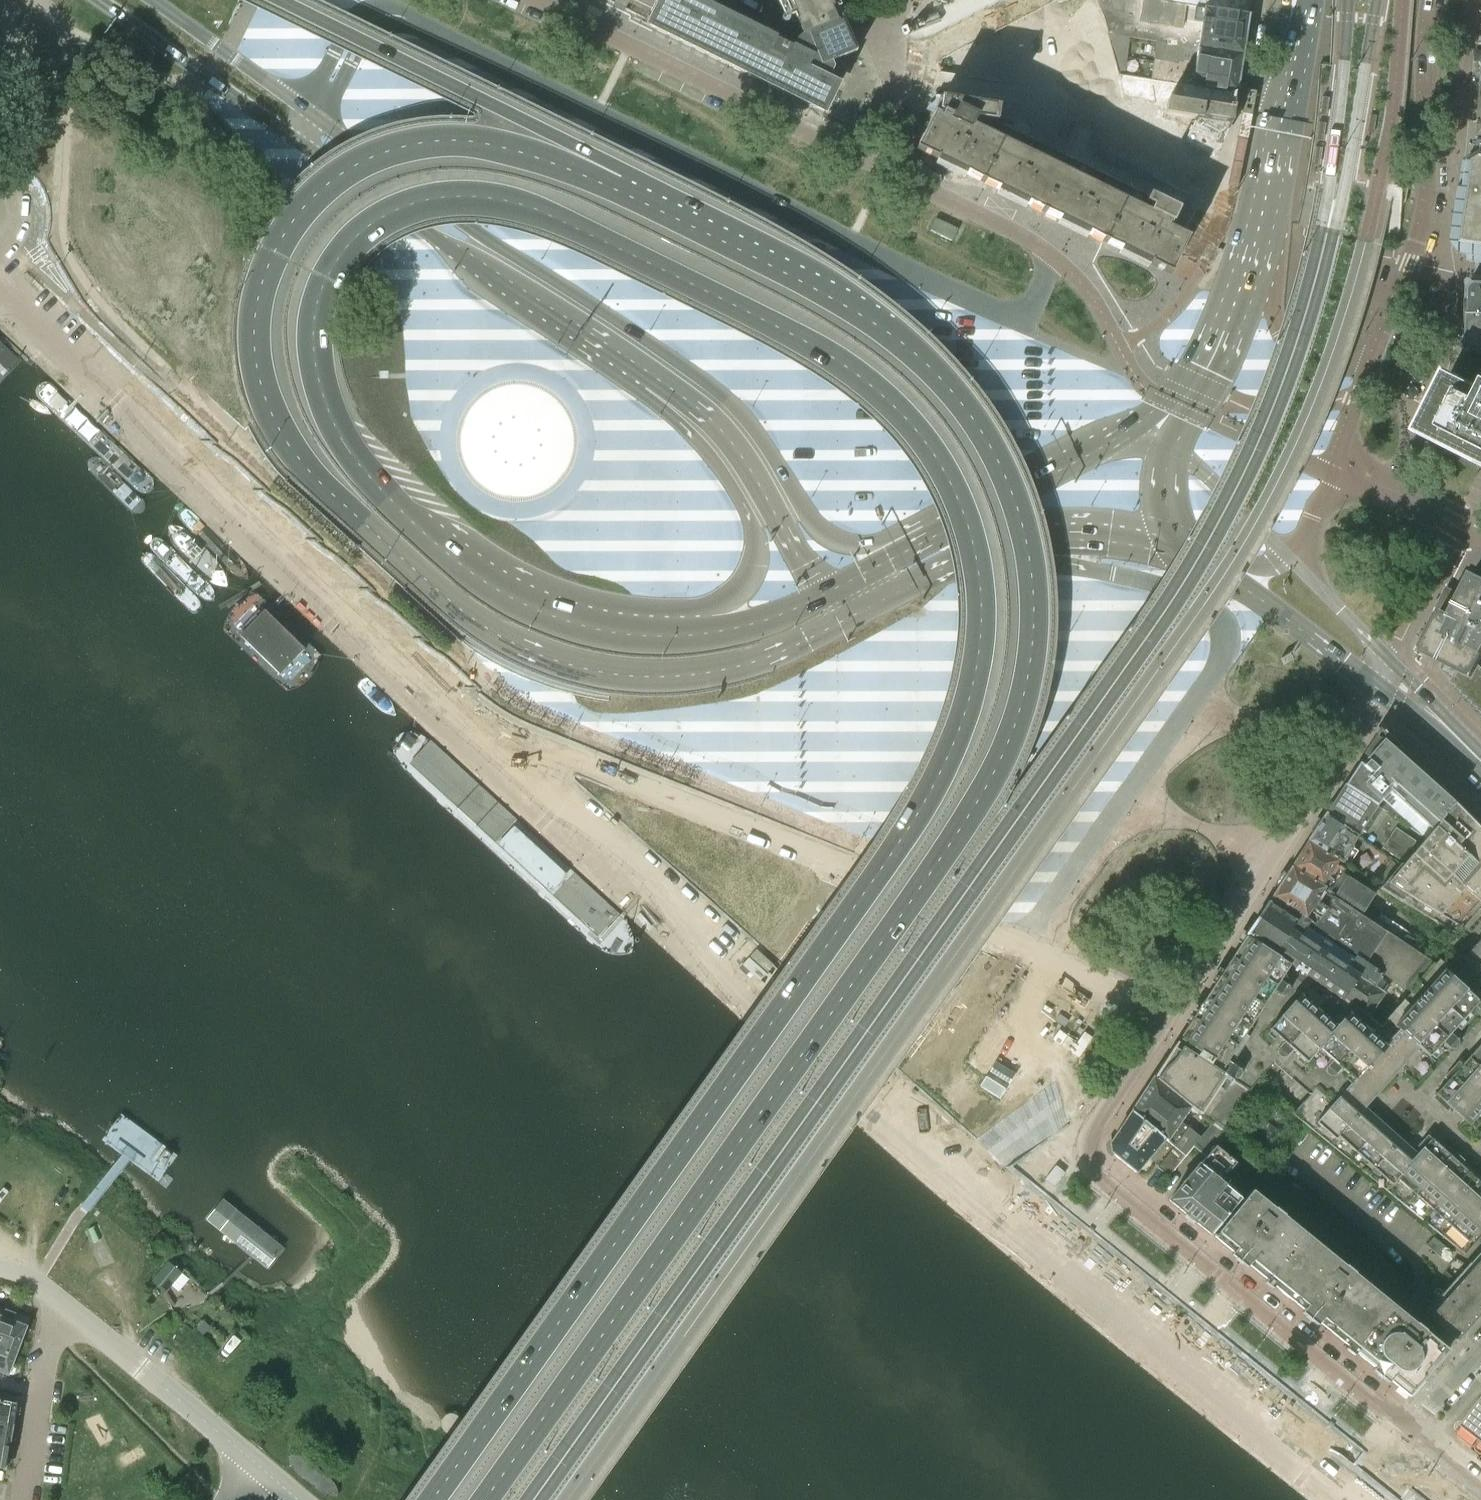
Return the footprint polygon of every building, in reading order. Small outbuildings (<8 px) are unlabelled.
[(824,113),(837,85),(831,82),(805,70),(811,58),(791,48),(754,30),(692,0),(662,0),(649,27),(734,68),(824,113)] [(791,18),(794,17),(796,20),(803,36),(803,37),(808,35),(842,20),(834,0),(783,0),(791,18)] [(1157,42),(1242,55),(1248,15),(1204,8),(1149,0),(1096,0),(1104,17),(1108,34),(1130,38),(1157,42)] [(1250,0),(1154,0),(1154,1),(1248,15),(1250,0)] [(843,20),(842,20),(808,35),(821,67),(834,61),(857,51),(843,20)] [(1114,55),(1119,75),(1125,76),(1130,38),(1108,34),(1114,55)] [(1153,79),(1236,92),(1242,55),(1157,42),(1153,79)] [(1170,225),(1171,225),(1172,226),(1179,211),(1143,194),(997,122),(999,108),(942,99),(939,113),(943,115),(941,117),(938,116),(939,116),(935,114),(916,151),(1170,276),(1188,238),(1168,229),(1170,225)] [(1480,140),(1480,141),(1478,153),(1466,161),(1464,176),(1466,176),(1464,188),(1462,187),(1462,189),(1464,189),(1462,201),(1460,201),(1460,203),(1462,203),(1460,215),(1458,214),(1458,216),(1460,216),(1458,228),(1456,228),(1456,229),(1458,230),(1456,241),(1454,241),(1454,243),(1463,256),(1471,257),(1470,263),(1480,264),(1480,140)] [(1406,196),(1407,191),(1408,184),(1396,182),(1396,186),(1393,201),(1401,202),(1405,203),(1406,196)] [(930,231),(952,242),(958,229),(936,218),(930,231)] [(1469,316),(1480,316),(1480,282),(1475,282),(1473,279),(1468,284),(1470,287),(1469,316)] [(1471,353),(1480,354),(1480,316),(1469,316),(1468,350),(1471,353)] [(8,403),(26,406),(34,400),(29,384),(0,356),(0,396),(8,403)] [(1422,434),(1449,448),(1475,461),(1480,464),(1480,391),(1451,376),(1422,434)] [(58,385),(41,401),(161,512),(176,497),(58,385)] [(85,464),(135,512),(146,502),(95,454),(85,464)] [(1442,610),(1422,652),(1444,663),(1459,670),(1475,678),(1480,665),(1480,581),(1472,577),(1462,596),(1446,591),(1438,609),(1442,610)] [(1454,681),(1459,670),(1444,663),(1442,669),(1454,681)] [(1459,670),(1454,681),(1480,709),(1480,665),(1475,678),(1459,670)] [(1363,766),(1359,763),(1345,786),(1381,810),(1425,839),(1438,823),(1455,803),(1454,802),(1453,803),(1383,740),(1367,758),(1366,759),(1368,761),(1363,766)] [(1345,786),(1326,814),(1358,836),(1361,831),(1365,834),(1381,810),(1345,786)] [(1455,803),(1438,823),(1425,839),(1405,862),(1400,864),(1379,889),(1456,935),(1462,928),(1458,925),(1478,903),(1480,906),(1480,829),(1455,803)] [(1326,814),(1308,842),(1338,861),(1342,864),(1347,868),(1358,851),(1351,846),(1358,836),(1326,814)] [(1400,862),(1414,842),(1394,828),(1380,848),(1400,862)] [(1336,865),(1338,861),(1308,842),(1292,867),(1322,886),(1325,888),(1325,889),(1363,914),(1363,913),(1377,922),(1383,913),(1369,904),(1375,894),(1342,873),(1344,870),(1336,865)] [(1398,867),(1391,862),(1387,868),(1393,872),(1398,867)] [(1325,888),(1322,886),(1292,867),(1272,897),(1310,922),(1309,923),(1322,931),(1332,937),(1333,936),(1366,958),(1365,959),(1410,990),(1429,968),(1428,962),(1383,932),(1332,899),(1325,909),(1316,902),(1325,889),(1325,888)] [(1310,922),(1272,897),(1245,936),(1290,965),(1342,1001),(1368,1018),(1385,994),(1374,987),(1383,975),(1375,969),(1320,933),(1322,931),(1309,923),(1310,922)] [(1410,990),(1409,991),(1411,993),(1381,1027),(1368,1018),(1342,1001),(1290,965),(1245,936),(1216,983),(1173,1047),(1155,1076),(1157,1078),(1159,1075),(1159,1076),(1162,1072),(1164,1070),(1170,1065),(1172,1062),(1175,1058),(1176,1056),(1182,1047),(1225,1075),(1249,1091),(1258,1081),(1295,1111),(1292,1114),(1464,1254),(1480,1235),(1480,947),(1468,962),(1464,958),(1459,963),(1452,971),(1439,960),(1434,964),(1433,963),(1429,968),(1410,990)] [(1212,1124),(1225,1134),(1225,1133),(1226,1132),(1224,1130),(1249,1091),(1225,1075),(1182,1047),(1176,1056),(1175,1058),(1172,1062),(1170,1065),(1164,1070),(1162,1072),(1159,1076),(1159,1075),(1157,1078),(1156,1080),(1198,1114),(1212,1124)] [(1187,1126),(1198,1114),(1156,1080),(1153,1078),(1131,1111),(1164,1139),(1167,1141),(1181,1121),(1187,1126)] [(1136,1172),(1164,1139),(1131,1111),(1110,1144),(1111,1152),(1136,1172)] [(120,1112),(99,1145),(160,1185),(181,1152),(120,1112)] [(1174,1147),(1185,1156),(1188,1153),(1200,1138),(1187,1126),(1181,1121),(1167,1141),(1174,1147)] [(1224,1135),(1225,1134),(1212,1124),(1200,1137),(1200,1138),(1188,1153),(1200,1163),(1186,1180),(1169,1200),(1212,1235),(1236,1204),(1245,1194),(1224,1177),(1236,1163),(1216,1146),(1225,1135),(1224,1135)] [(1169,1176),(1185,1156),(1174,1147),(1157,1167),(1169,1176)] [(1422,1380),(1449,1348),(1397,1305),(1411,1288),(1395,1270),(1387,1261),(1378,1253),(1361,1238),(1344,1224),(1326,1210),(1308,1197),(1298,1190),(1288,1184),(1267,1172),(1252,1190),(1253,1190),(1215,1237),(1406,1392),(1422,1380)] [(230,1180),(194,1210),(265,1294),(301,1263),(230,1180)] [(1434,1237),(1428,1245),(1442,1256),(1448,1248),(1434,1237)] [(1457,1340),(1480,1313),(1480,1259),(1475,1266),(1470,1262),(1426,1312),(1457,1340)] [(169,1261),(152,1282),(165,1292),(181,1271),(169,1261)] [(15,1357),(27,1326),(30,1318),(0,1306),(0,1372),(8,1375),(15,1357)] [(13,1426),(13,1425),(12,1425),(16,1407),(13,1402),(0,1400),(0,1424),(13,1426)] [(1458,1433),(1480,1451),(1480,1403),(1458,1433)] [(9,1448),(13,1426),(0,1424),(0,1446),(9,1448)] [(9,1448),(0,1446),(0,1468),(5,1469),(9,1448)]
